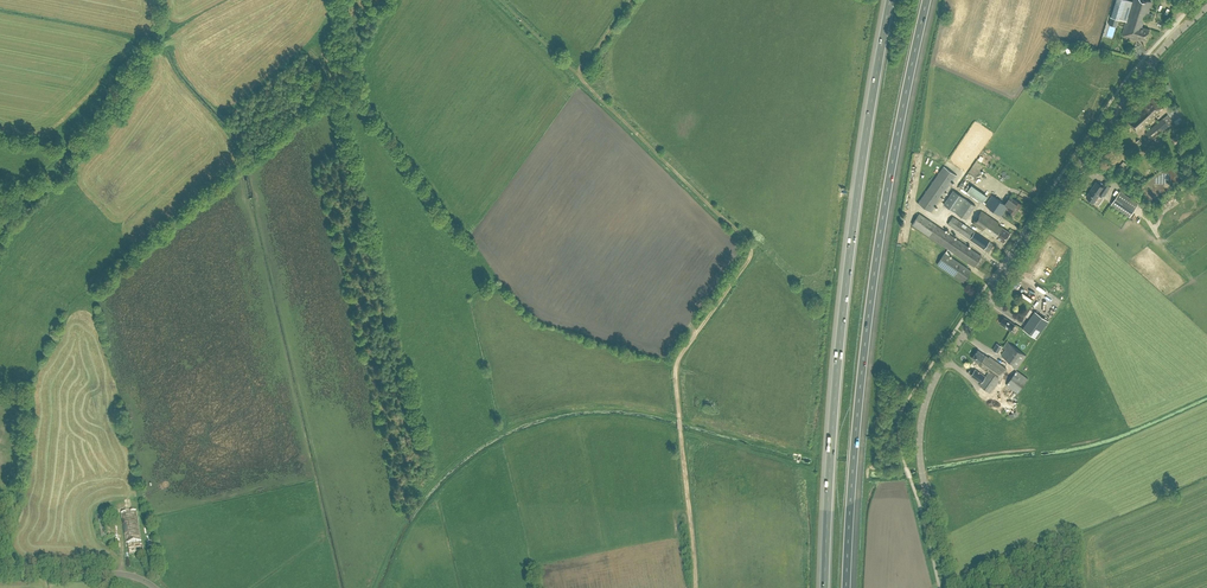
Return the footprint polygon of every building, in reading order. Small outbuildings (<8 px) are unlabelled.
[(1132,2),(1127,0),(1126,0),(1116,0),(1111,17),(1119,19),(1120,20),(1127,21),(1122,35),(1139,41),(1139,38),(1145,40),(1149,29),(1144,27),(1142,26),(1143,21),(1146,21),(1149,10),(1147,10),(1148,7),(1150,7),(1152,1),(1148,0),(1133,0),(1132,2)] [(1151,100),(1147,103),(1148,104),(1145,107),(1154,117),(1164,107),(1154,97),(1151,100)] [(1145,107),(1144,106),(1136,114),(1137,115),(1134,117),(1133,116),(1128,121),(1139,132),(1154,117),(1145,107)] [(1163,118),(1157,123),(1163,131),(1169,125),(1163,118)] [(1157,123),(1146,132),(1152,140),(1163,131),(1157,123)] [(918,203),(931,212),(957,175),(944,166),(918,203)] [(1086,196),(1095,202),(1101,193),(1104,196),(1111,186),(1105,182),(1102,185),(1097,181),(1086,196)] [(972,185),(967,191),(983,203),(988,196),(972,185)] [(944,203),(966,219),(976,204),(954,189),(944,203)] [(1138,203),(1136,201),(1120,190),(1111,204),(1129,217),(1138,203)] [(1009,210),(1014,214),(1022,204),(1016,199),(1015,200),(1010,196),(1005,204),(993,195),(986,204),(1001,215),(1008,206),(1010,207),(1009,210)] [(982,210),(973,223),(995,238),(996,237),(1004,242),(1011,232),(998,224),(999,223),(982,210)] [(975,266),(982,255),(920,212),(912,224),(944,245),(975,266)] [(989,250),(994,243),(953,215),(948,223),(989,250)] [(945,252),(937,264),(963,282),(971,270),(945,252)] [(1037,338),(1039,335),(1049,320),(1035,311),(1023,328),(1037,338)] [(1004,317),(1000,323),(1011,330),(1015,324),(1004,317)] [(998,352),(1002,346),(997,343),(993,349),(998,352)] [(1002,355),(1013,363),(1019,367),(1027,355),(1010,343),(1002,355)] [(972,358),(977,361),(975,363),(978,365),(971,375),(981,383),(980,384),(990,392),(1007,369),(990,356),(989,357),(978,350),(972,358)] [(1017,369),(1006,384),(1018,393),(1029,378),(1017,369)] [(108,514),(98,516),(102,539),(112,538),(108,514)] [(148,548),(156,546),(155,539),(154,539),(154,540),(151,541),(151,542),(147,543),(148,548)]
